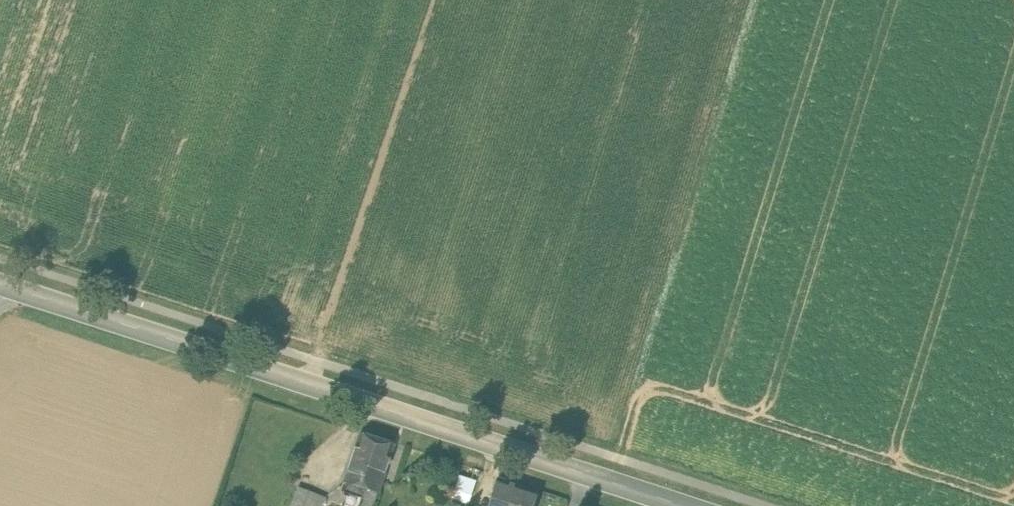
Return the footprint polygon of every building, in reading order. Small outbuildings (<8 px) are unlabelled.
[(393,445),(361,435),(346,480),(365,487),(378,491),(393,445)] [(498,478),(489,505),(511,505),(518,484),(498,478)] [(511,505),(534,505),(539,491),(518,484),(511,505)] [(298,486),(291,505),(322,505),(326,497),(298,486)] [(365,487),(359,505),(373,505),(378,491),(365,487)]
